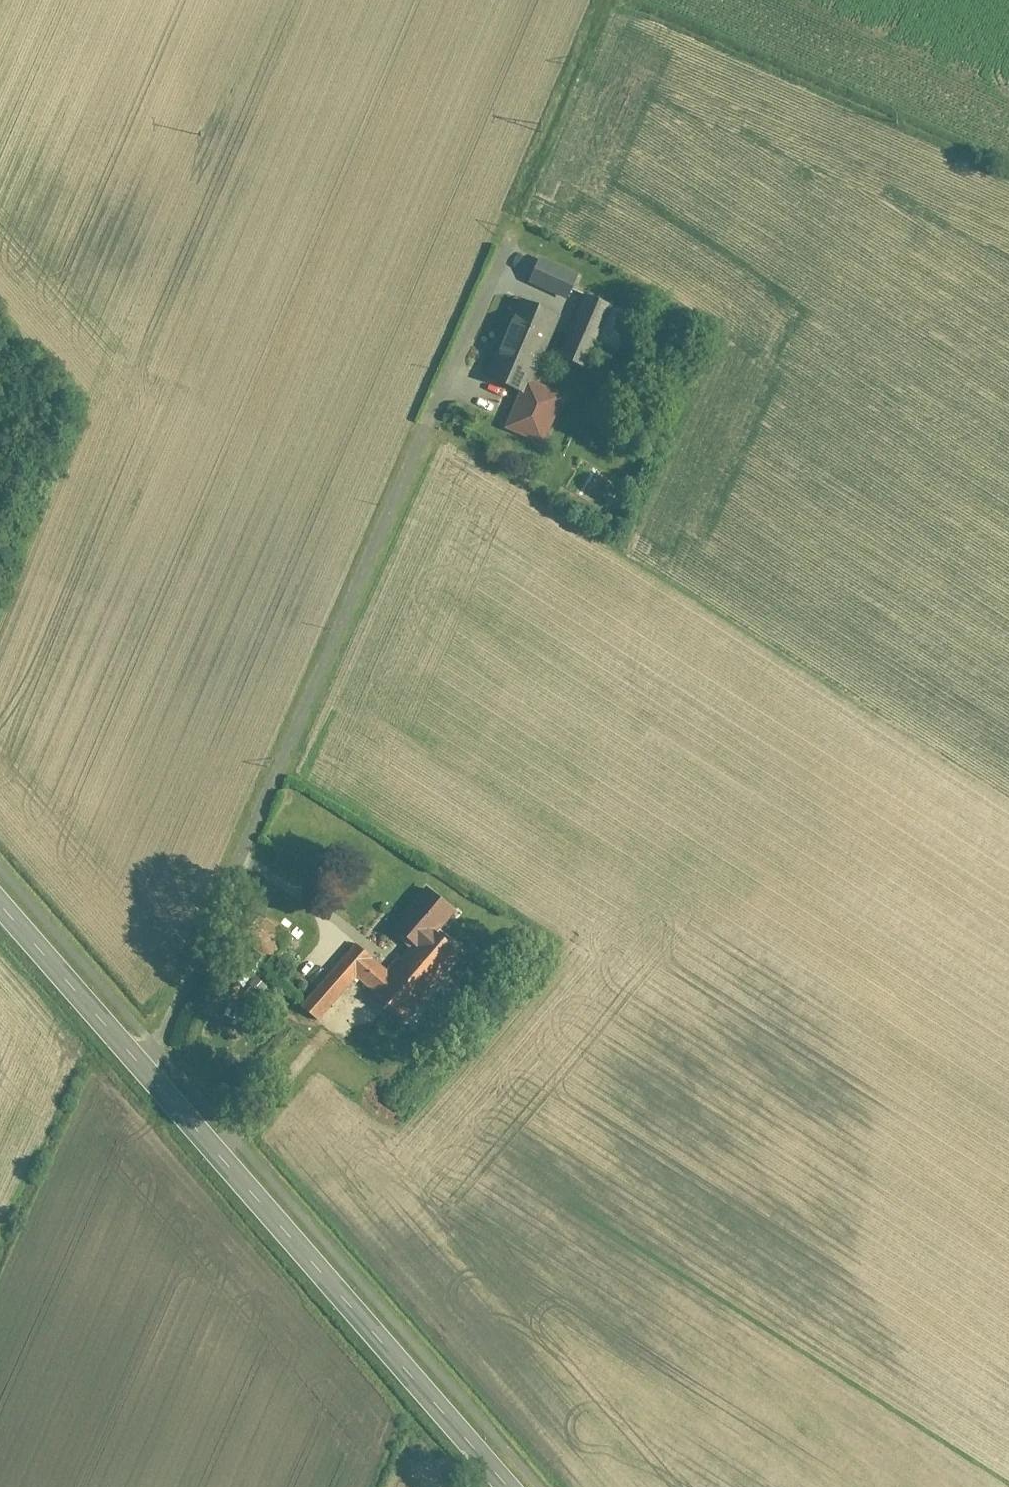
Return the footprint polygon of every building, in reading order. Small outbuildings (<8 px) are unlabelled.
[(537,270),(525,296),(564,313),(575,287),(537,270)] [(585,301),(559,363),(587,374),(612,312),(585,301)] [(516,307),(485,383),(521,398),(507,434),(542,448),(560,401),(528,389),(554,322),(516,307)] [(376,998),(406,1022),(456,960),(434,942),(450,921),(417,894),(388,931),(412,950),(388,980),(366,962),(348,947),(296,1012),(314,1026),(352,978),(376,997),(376,998)] [(254,915),(236,938),(264,959),(282,936),(254,915)]
